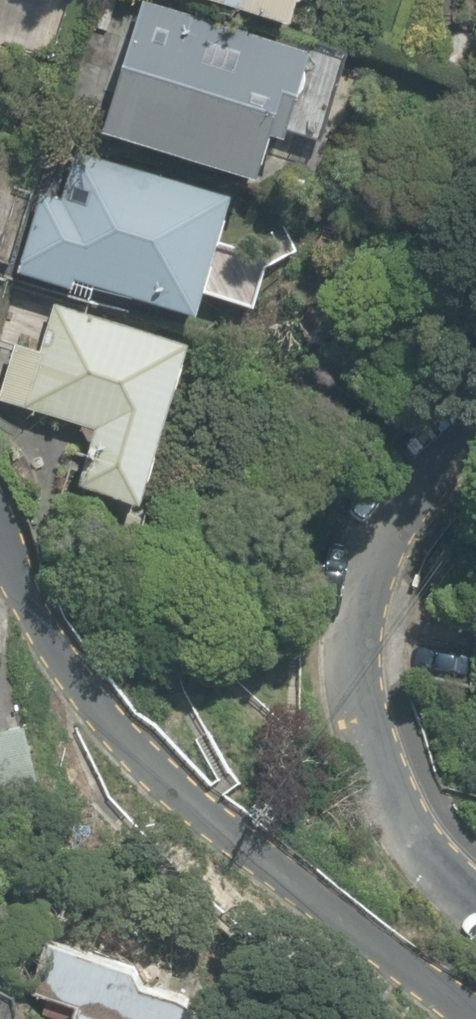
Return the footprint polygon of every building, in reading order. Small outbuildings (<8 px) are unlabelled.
[(258,177),(271,132),(285,136),(297,96),(301,93),(305,86),(307,80),(307,74),(306,67),(311,49),(149,0),(143,0),(103,130),(258,177)] [(291,21),(297,0),(221,0),(291,21)] [(79,277),(200,312),(234,196),(78,151),(65,198),(43,192),(20,272),(76,288),(79,277)] [(82,483),(144,502),(191,343),(57,303),(43,350),(19,343),(2,398),(99,427),(82,483)] [(42,789),(27,726),(0,732),(0,797),(42,789)] [(197,1012),(195,1005),(190,998),(145,983),(137,966),(49,938),(34,991),(49,996),(44,1012),(65,1018),(196,1018),(197,1012)]
